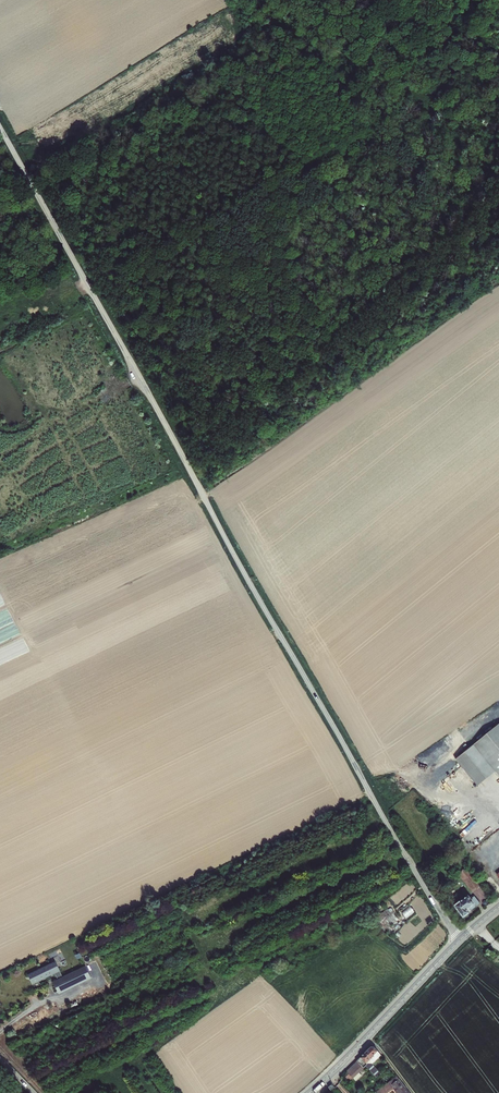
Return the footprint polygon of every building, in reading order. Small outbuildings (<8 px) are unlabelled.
[(498,772),(498,721),(474,741),(496,768),(498,772)] [(496,768),(474,741),(455,757),(459,762),(477,783),(496,768)] [(478,886),(464,870),(461,873),(475,889),(478,886)] [(461,902),(458,905),(467,915),(473,910),(472,909),(482,901),(476,895),(473,897),(470,894),(465,898),(464,897),(460,900),(461,902)] [(403,912),(407,918),(416,911),(411,905),(403,912)] [(394,911),(382,909),(380,920),(384,921),(384,920),(389,921),(389,923),(397,924),(398,918),(393,917),(394,911)] [(55,963),(28,977),(33,986),(55,975),(58,981),(53,983),(59,995),(91,979),(85,967),(63,978),(55,963)] [(363,1068),(366,1066),(368,1068),(376,1077),(381,1073),(372,1064),(381,1055),(379,1052),(374,1047),(371,1047),(357,1061),(363,1068)] [(357,1061),(347,1071),(349,1073),(352,1077),(353,1078),(359,1072),(363,1068),(357,1061)] [(359,1072),(353,1078),(355,1080),(361,1075),(359,1072)] [(397,1076),(376,1092),(377,1092),(386,1092),(393,1088),(397,1092),(410,1092),(397,1076)]
